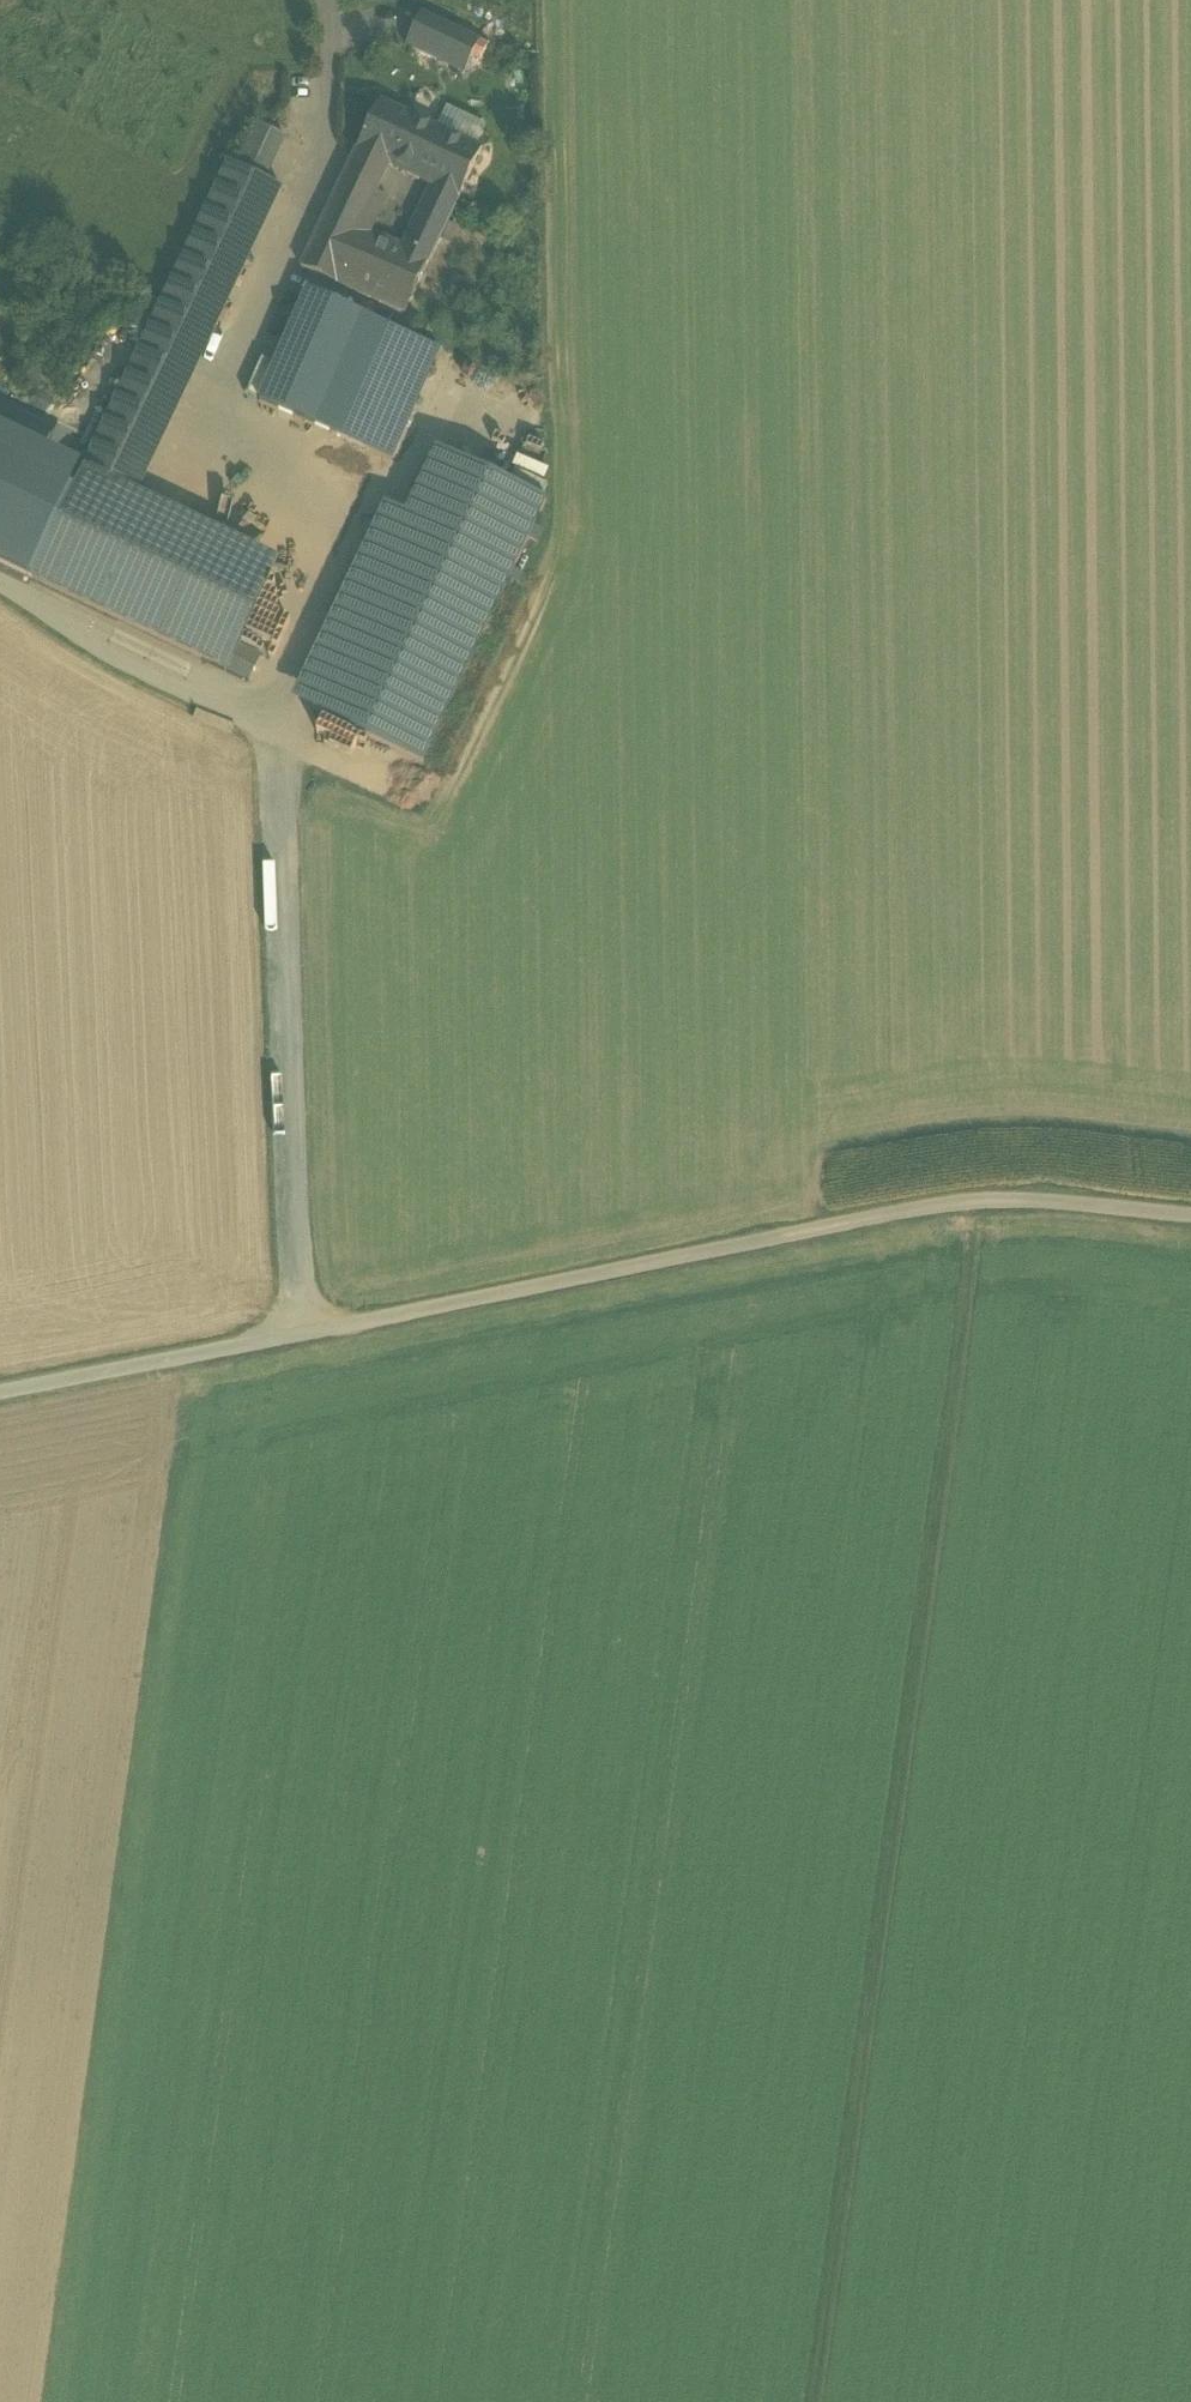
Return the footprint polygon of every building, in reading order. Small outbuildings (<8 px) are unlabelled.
[(480,44),(421,17),(405,48),(465,76),(480,44)] [(480,153),(377,102),(356,149),(390,166),(434,188),(459,200),(480,153)] [(257,126),(237,170),(265,183),(285,139),(257,126)] [(345,173),(380,188),(390,166),(356,149),(345,173)] [(237,170),(228,165),(141,350),(193,375),(281,191),(265,183),(237,170)] [(345,173),(326,214),(361,230),(377,195),(380,188),(345,173)] [(416,230),(440,242),(459,200),(434,188),(416,230)] [(388,200),(377,195),(361,230),(372,234),(388,200)] [(365,298),(392,243),(372,234),(361,230),(326,214),(302,269),(365,298)] [(416,230),(406,250),(392,243),(365,298),(406,316),(432,258),(433,258),(440,242),(416,230)] [(361,317),(307,292),(257,403),(312,427),(361,317)] [(439,352),(361,317),(312,427),(388,463),(439,352)] [(193,375),(141,350),(83,471),(137,494),(193,375)] [(545,503),(437,451),(405,517),(312,712),(423,765),(545,503)] [(137,494),(83,471),(74,491),(270,584),(280,562),(137,494)] [(270,584),(74,491),(31,579),(228,672),(237,652),(270,584)] [(312,712),(405,517),(383,507),(291,702),(312,712)] [(260,661),(237,652),(228,672),(250,683),(260,661)]
